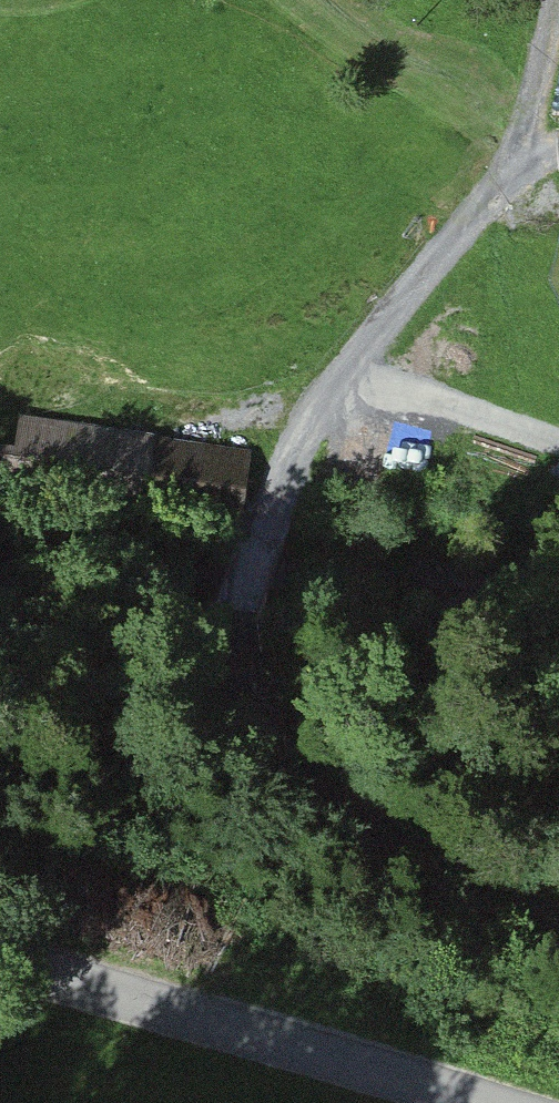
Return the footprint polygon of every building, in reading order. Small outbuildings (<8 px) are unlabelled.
[(261,453),(29,420),(15,509),(229,535),(249,495),(261,453)]
